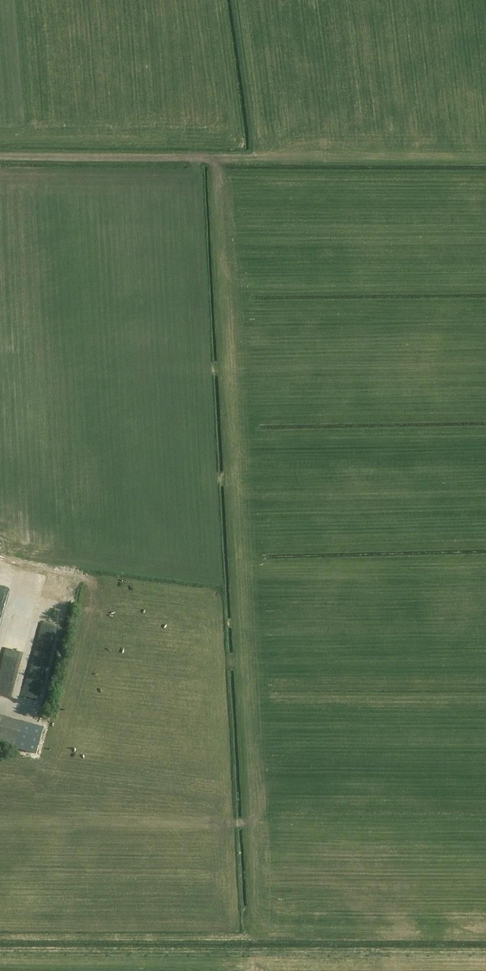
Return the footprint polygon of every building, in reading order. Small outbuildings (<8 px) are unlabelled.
[(27,652),(6,646),(0,667),(0,688),(14,693),(27,652)] [(45,687),(54,662),(32,655),(24,678),(36,682),(35,684),(45,687)] [(43,694),(34,692),(33,696),(25,695),(23,703),(36,705),(37,700),(42,700),(43,694)]
